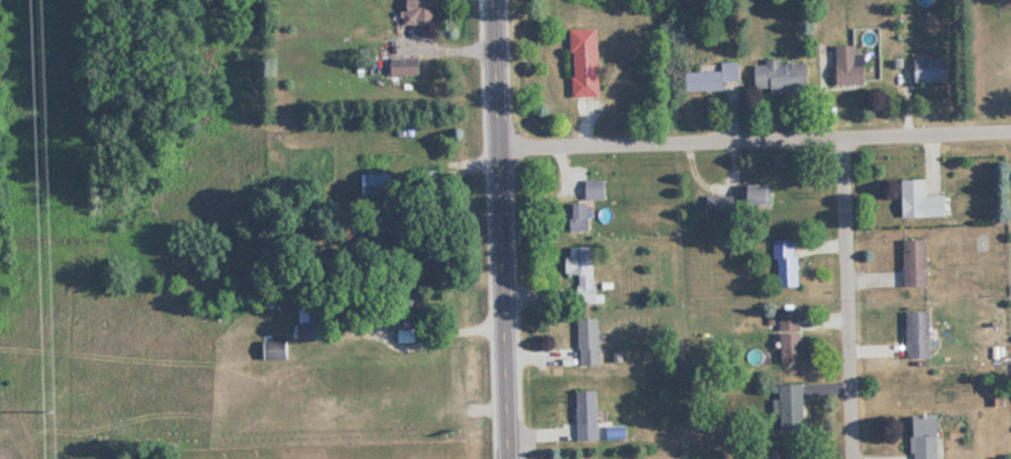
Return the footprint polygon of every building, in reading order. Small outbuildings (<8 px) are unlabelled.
[(407,24),(437,24),(437,0),(407,0),(407,24)] [(572,29),(573,97),(600,96),(600,29),(572,29)] [(867,84),(867,66),(857,66),(857,46),(839,46),(839,84),(867,84)] [(391,58),(391,76),(421,76),(421,58),(391,58)] [(773,93),(810,93),(809,63),(782,63),(782,59),(767,60),(767,65),(756,65),(756,89),(773,89),(773,93)] [(917,82),(950,82),(950,59),(917,59),(917,82)] [(726,92),(726,80),(741,80),(741,62),(722,62),(722,72),(690,72),(690,92),(726,92)] [(948,216),(948,195),(927,195),(926,179),(904,180),(904,217),(948,216)] [(607,199),(607,180),(586,180),(586,199),(607,199)] [(742,185),(742,195),(707,196),(708,216),(738,215),(738,206),(774,205),(774,185),(742,185)] [(570,231),(590,231),(590,204),(570,204),(570,231)] [(931,285),(931,239),(907,239),(907,285),(931,285)] [(798,286),(798,240),(778,240),(778,286),(798,286)] [(597,246),(572,247),(572,256),(568,256),(568,275),(579,275),(579,302),(597,302),(597,246)] [(327,341),(327,308),(300,308),(300,341),(327,341)] [(783,363),(804,363),(804,332),(799,332),(798,311),(782,312),(783,363)] [(932,311),(909,311),(909,357),(932,357),(932,311)] [(601,319),(580,319),(580,365),(602,365),(601,319)] [(399,329),(399,341),(416,341),(416,329),(399,329)] [(290,358),(290,340),(265,340),(265,358),(290,358)] [(806,431),(805,384),(774,385),(775,414),(782,414),(783,432),(806,431)] [(578,441),(599,441),(599,391),(578,391),(578,441)] [(915,458),(941,458),(941,416),(915,416),(915,458)]
